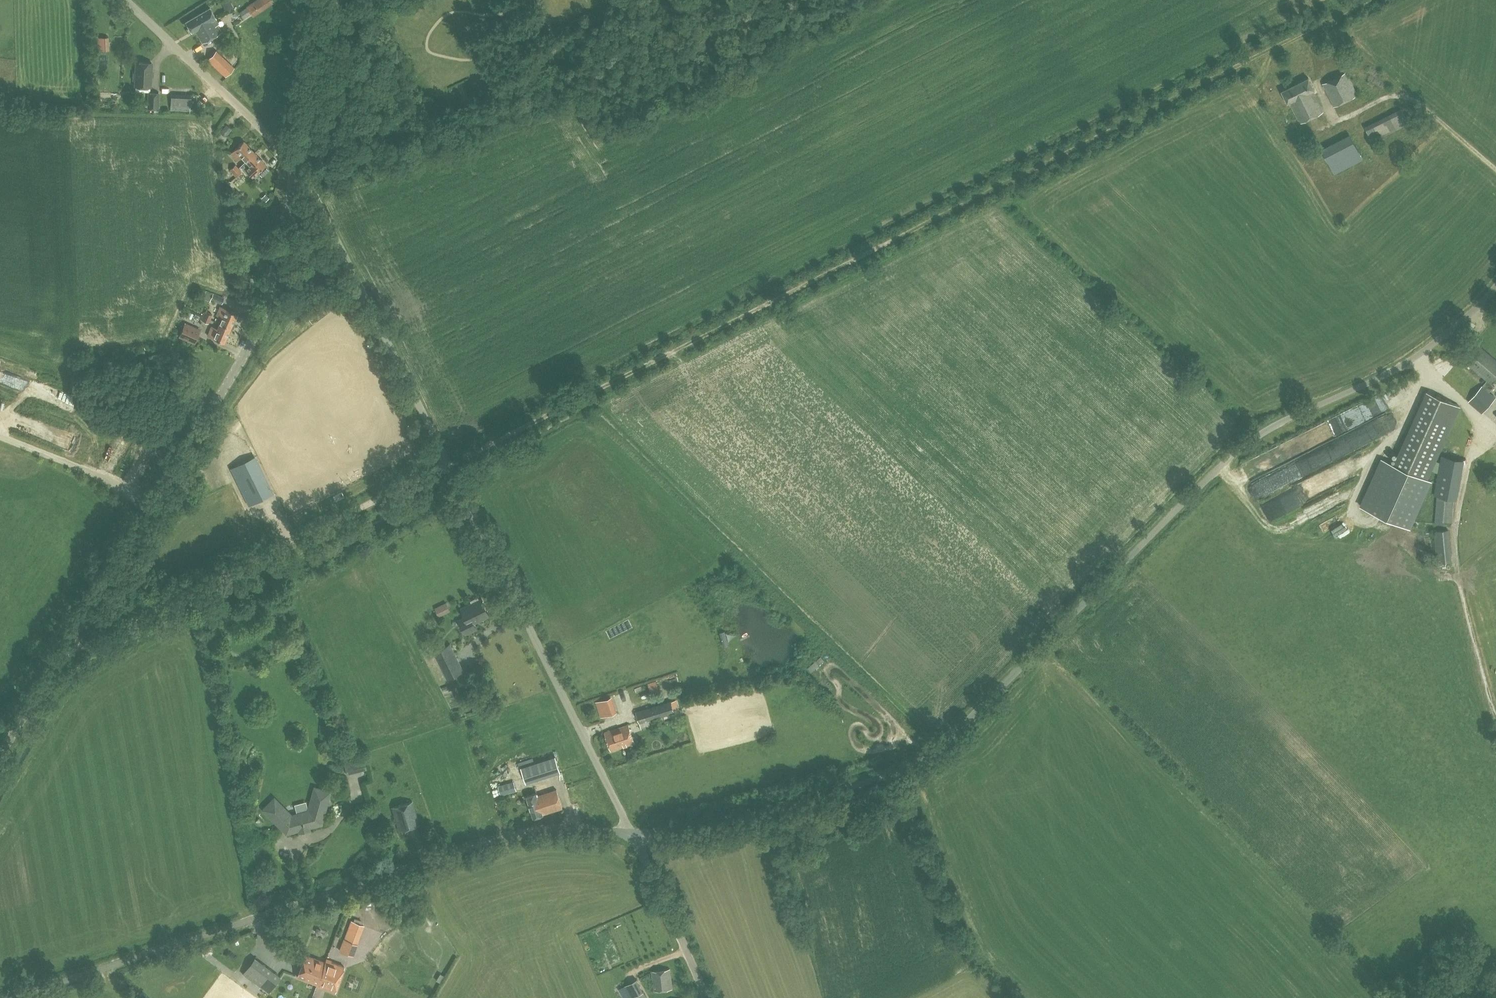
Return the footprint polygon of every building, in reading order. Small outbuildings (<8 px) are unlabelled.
[(272,2),(271,0),(257,0),(247,6),(253,15),(272,2)] [(221,31),(214,19),(216,18),(210,7),(186,21),(192,32),(195,30),(202,42),(221,31)] [(113,10),(109,15),(115,21),(120,15),(113,10)] [(101,48),(110,47),(110,33),(100,33),(101,48)] [(215,52),(208,60),(226,76),(233,68),(215,52)] [(151,86),(152,62),(137,62),(136,73),(134,72),(134,80),(136,80),(135,86),(151,86)] [(1334,106),(1357,94),(1346,72),(1323,83),(1334,106)] [(1323,112),(1313,90),(1315,89),(1309,77),(1282,91),(1288,103),(1291,101),(1301,122),(1323,112)] [(159,109),(160,92),(148,91),(147,108),(159,109)] [(191,108),(191,94),(171,93),(171,107),(191,108)] [(1409,123),(1401,108),(1365,126),(1372,141),(1409,123)] [(232,129),(226,125),(220,133),(226,137),(232,129)] [(1334,174),(1363,159),(1350,133),(1321,148),(1334,174)] [(246,160),(255,152),(243,141),(231,153),(238,160),(242,156),(246,160)] [(246,160),(240,166),(247,174),(249,172),(253,176),(258,171),(262,176),(270,169),(265,164),(266,164),(255,152),(246,160)] [(235,164),(229,170),(233,173),(239,167),(235,164)] [(236,176),(242,171),(239,167),(233,173),(236,176)] [(237,202),(243,195),(237,189),(230,196),(237,202)] [(222,304),(225,297),(213,292),(210,299),(222,304)] [(231,328),(237,313),(221,306),(217,315),(222,317),(220,323),(231,328)] [(195,343),(201,329),(185,322),(178,337),(195,343)] [(224,342),(231,328),(220,323),(217,328),(212,326),(208,335),(224,342)] [(1462,358),(1487,380),(1483,385),(1482,386),(1469,401),(1483,412),(1495,397),(1489,392),(1494,386),(1492,383),(1495,378),(1495,360),(1475,342),(1462,358)] [(14,371),(5,383),(16,391),(25,378),(14,371)] [(1431,480),(1426,478),(1458,406),(1427,392),(1395,464),(1382,458),(1361,506),(1409,527),(1431,480)] [(1286,460),(1280,450),(1248,466),(1254,477),(1286,460)] [(1457,499),(1464,459),(1443,455),(1435,495),(1457,499)] [(259,500),(268,496),(250,459),(231,468),(237,480),(249,505),(259,500)] [(1303,464),(1258,482),(1262,492),(1301,476),(1299,472),(1306,470),(1303,464)] [(206,469),(210,479),(218,476),(213,466),(206,469)] [(1307,488),(1273,503),(1276,511),(1310,496),(1307,488)] [(1347,491),(1308,510),(1311,516),(1315,514),(1316,517),(1351,500),(1347,491)] [(1219,515),(1227,510),(1217,495),(1210,500),(1219,515)] [(1453,522),(1454,500),(1432,499),(1432,508),(1435,508),(1434,523),(1443,523),(1443,521),(1453,522)] [(1437,563),(1452,561),(1449,529),(1434,530),(1437,563)] [(274,606),(278,603),(277,599),(275,596),(271,596),(267,598),(267,602),(270,606),(274,606)] [(480,599),(478,596),(471,600),(472,603),(462,608),(466,616),(460,619),(467,633),(477,628),(474,623),(490,615),(482,598),(480,599)] [(439,616),(451,610),(447,602),(435,607),(439,616)] [(447,679),(465,670),(451,643),(433,651),(447,679)] [(613,692),(597,700),(605,715),(620,707),(613,692)] [(640,723),(675,712),(671,700),(636,710),(640,723)] [(611,750),(635,742),(629,724),(605,732),(611,750)] [(526,782),(561,771),(556,756),(521,767),(526,782)] [(517,790),(514,781),(498,786),(501,795),(517,790)] [(321,822),(330,792),(318,788),(311,812),(309,811),(291,815),(289,817),(272,800),(263,809),(286,832),(285,832),(286,834),(301,830),(301,829),(307,827),(307,828),(322,824),(322,823),(321,822)] [(562,807),(557,790),(537,796),(536,793),(527,796),(534,817),(543,814),(543,813),(562,807)] [(399,830),(419,824),(412,801),(392,807),(399,830)] [(411,896),(417,893),(414,886),(408,889),(411,896)] [(361,931),(363,925),(352,920),(349,926),(361,931)] [(214,945),(205,947),(207,957),(216,955),(214,945)] [(325,962),(305,954),(297,976),(317,984),(317,985),(335,992),(344,966),(326,960),(325,962)] [(268,992),(280,976),(255,957),(243,973),(268,992)] [(654,991),(673,989),(670,968),(652,971),(654,991)] [(625,985),(631,997),(648,997),(638,978),(625,985)] [(316,997),(324,997),(325,997),(327,989),(318,988),(316,997)]
